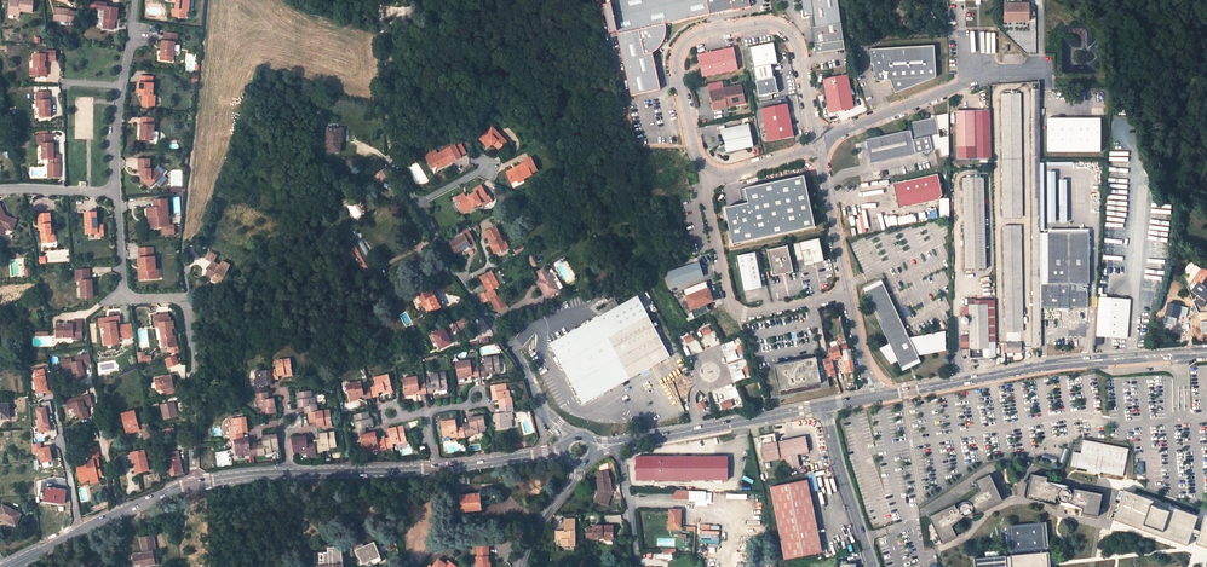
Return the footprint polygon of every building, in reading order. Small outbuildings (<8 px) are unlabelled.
[(16,0),(12,0),(10,12),(15,13),(15,16),(20,17),(21,12),(33,14),(35,0),(32,0),(26,0),(25,3),(18,2),(18,0),(16,0)] [(176,9),(175,16),(186,17),(186,11),(188,11),(189,0),(177,0),(176,9)] [(632,96),(661,90),(654,53),(657,51),(661,48),(663,45),(665,41),(667,38),(668,34),(668,29),(668,25),(711,16),(735,11),(735,12),(752,9),(751,0),(612,0),(632,96)] [(804,17),(813,16),(814,19),(840,14),(838,0),(801,0),(804,17)] [(1005,23),(1029,23),(1029,5),(1021,5),(1021,0),(1005,0),(1005,23)] [(97,3),(96,9),(106,10),(103,28),(113,30),(114,21),(117,21),(118,9),(106,7),(107,4),(97,3)] [(71,10),(56,8),(55,20),(73,22),(75,11),(70,11),(71,10)] [(840,14),(814,19),(815,27),(812,27),(815,54),(845,49),(841,23),(840,14)] [(163,40),(161,59),(167,60),(168,56),(173,56),(175,42),(176,42),(177,33),(165,32),(164,40),(163,40)] [(774,43),(749,48),(756,81),(759,101),(772,98),(772,94),(769,79),(773,78),(771,65),(778,64),(774,43)] [(705,52),(697,54),(699,62),(702,77),(738,70),(735,55),(733,47),(726,49),(705,53),(705,52)] [(896,95),(933,81),(934,81),(934,80),(935,80),(935,79),(935,78),(934,48),(890,50),(870,51),(871,65),(873,66),(874,71),(878,80),(878,81),(878,82),(879,82),(880,82),(881,82),(891,82),(896,95)] [(34,70),(34,77),(46,76),(45,68),(44,68),(43,61),(54,60),(53,51),(42,52),(42,55),(32,56),(34,70)] [(140,75),(140,82),(139,82),(138,88),(142,88),(141,93),(143,94),(143,96),(143,104),(155,105),(155,98),(153,98),(153,94),(154,83),(152,83),(153,76),(140,75)] [(852,101),(847,75),(823,79),(829,112),(836,110),(835,104),(852,101)] [(772,94),(778,93),(775,77),(773,78),(769,79),(772,94)] [(741,85),(723,89),(724,94),(711,97),(713,110),(727,107),(726,104),(744,100),(741,85)] [(37,93),(37,102),(40,102),(40,108),(41,118),(52,118),(51,101),(50,101),(49,93),(37,93)] [(1020,94),(1002,94),(1003,159),(1021,159),(1020,94)] [(836,110),(853,107),(852,101),(835,104),(836,110)] [(769,143),(786,139),(786,140),(795,138),(788,104),(778,106),(762,109),(769,143)] [(974,111),(956,112),(957,148),(975,148),(975,135),(974,111)] [(991,159),(990,111),(974,111),(975,135),(975,148),(957,148),(957,160),(991,159)] [(937,114),(938,129),(949,128),(948,114),(937,114)] [(142,117),(141,139),(154,139),(157,139),(159,138),(159,131),(158,130),(154,130),(154,124),(153,124),(154,117),(142,117)] [(910,131),(866,140),(871,164),(932,151),(929,137),(939,135),(935,117),(911,123),(915,139),(912,140),(910,131)] [(1047,117),(1047,153),(1100,154),(1100,117),(1047,117)] [(753,146),(749,124),(739,126),(740,129),(732,131),(731,128),(722,130),(725,144),(716,149),(718,152),(721,153),(724,155),(727,156),(729,156),(731,155),(745,150),(745,148),(753,146)] [(492,128),(485,136),(483,137),(480,140),(487,146),(490,143),(492,145),(493,144),(499,149),(506,142),(500,136),(498,134),(492,128)] [(341,129),(328,129),(327,151),(340,152),(341,129)] [(42,135),(42,144),(45,144),(45,148),(42,148),(43,160),(50,160),(50,165),(48,167),(48,178),(60,178),(60,165),(60,156),(54,156),(54,152),(53,152),(52,150),(54,149),(54,144),(53,144),(53,135),(42,135)] [(455,147),(460,156),(465,153),(461,144),(455,147)] [(445,165),(460,157),(460,156),(455,147),(455,145),(438,154),(435,150),(425,155),(430,167),(435,164),(437,167),(445,164),(445,165)] [(526,163),(506,173),(511,183),(516,180),(521,178),(522,179),(532,175),(531,174),(537,171),(531,159),(525,161),(526,163)] [(1003,159),(1004,218),(1021,218),(1021,159),(1003,159)] [(139,160),(140,173),(143,173),(143,177),(141,179),(148,186),(152,181),(156,182),(161,176),(155,169),(150,169),(150,160),(139,160)] [(376,175),(381,183),(391,176),(385,168),(376,175)] [(1055,222),(1055,170),(1046,170),(1047,222),(1055,222)] [(893,184),(898,209),(938,200),(942,195),(937,174),(893,184)] [(378,185),(381,183),(376,175),(373,177),(378,185)] [(724,219),(729,245),(812,228),(801,177),(738,190),(741,204),(743,215),(724,219)] [(963,178),(964,235),(985,234),(984,178),(963,178)] [(1066,222),(1067,178),(1059,178),(1058,221),(1066,222)] [(463,194),(456,198),(461,208),(465,206),(468,210),(481,203),(483,206),(491,201),(489,196),(487,197),(481,185),(473,190),(475,192),(465,197),(463,194)] [(341,199),(344,203),(351,198),(348,194),(341,199)] [(155,216),(156,227),(169,226),(168,199),(154,200),(155,208),(149,208),(150,216),(155,216)] [(741,204),(722,209),(724,219),(743,215),(741,204)] [(3,215),(4,214),(0,206),(0,232),(1,233),(3,228),(11,231),(15,220),(9,217),(6,216),(5,218),(3,215)] [(39,214),(39,225),(41,225),(41,230),(42,243),(51,242),(51,235),(54,235),(54,228),(51,228),(50,213),(39,214)] [(86,215),(87,236),(104,235),(104,227),(98,227),(97,214),(86,215)] [(916,222),(915,215),(898,216),(898,223),(916,222)] [(420,233),(423,239),(427,237),(420,225),(418,227),(420,233)] [(1005,226),(1007,333),(1020,333),(1018,226),(1005,226)] [(449,243),(455,253),(469,245),(469,246),(475,243),(466,227),(461,230),(463,235),(449,243)] [(495,227),(485,232),(490,242),(491,241),(494,246),(491,247),(494,253),(507,247),(504,241),(502,242),(499,237),(495,227)] [(352,232),(344,236),(347,242),(348,241),(349,243),(349,242),(354,250),(350,252),(344,255),(347,261),(355,257),(360,266),(361,265),(364,269),(371,265),(369,261),(372,259),(372,258),(369,254),(364,245),(364,244),(362,240),(360,239),(357,241),(352,232)] [(985,234),(964,235),(965,269),(987,268),(985,234)] [(1088,237),(1040,237),(1040,276),(1040,308),(1058,308),(1068,308),(1087,307),(1087,283),(1089,283),(1088,237)] [(819,239),(793,244),(797,261),(803,260),(804,266),(824,262),(819,239)] [(525,249),(522,245),(514,249),(516,254),(525,249)] [(787,246),(767,250),(773,277),(793,272),(787,246)] [(142,279),(156,278),(156,269),(155,256),(154,256),(153,247),(139,248),(140,257),(138,257),(139,264),(142,264),(141,270),(142,270),(142,279)] [(213,262),(207,274),(214,277),(221,281),(230,264),(223,261),(221,265),(213,262),(216,255),(210,252),(207,259),(213,262)] [(735,256),(743,292),(762,289),(754,253),(735,256)] [(698,262),(667,273),(672,288),(703,277),(698,262)] [(542,279),(538,282),(538,283),(542,290),(543,289),(548,297),(548,298),(560,291),(550,275),(549,275),(547,271),(543,269),(538,272),(542,279)] [(76,272),(76,283),(81,283),(82,300),(93,300),(92,282),(90,282),(89,271),(76,272)] [(480,277),(486,290),(498,283),(492,271),(490,272),(480,277)] [(550,275),(560,291),(564,289),(554,272),(550,275)] [(1192,291),(1199,296),(1195,302),(1201,307),(1205,301),(1206,302),(1206,277),(1201,285),(1198,282),(1192,291)] [(705,281),(683,290),(694,317),(709,311),(706,304),(713,301),(705,281)] [(491,290),(500,286),(498,283),(486,290),(488,292),(491,290)] [(883,284),(867,292),(872,302),(888,294),(883,284)] [(485,293),(478,296),(482,304),(497,296),(494,291),(491,290),(488,292),(485,294),(485,293)] [(908,338),(898,317),(899,316),(888,294),(872,302),(882,325),(883,324),(892,344),(882,349),(892,363),(900,360),(904,358),(906,362),(915,358),(914,356),(918,356),(946,350),(946,331),(908,338)] [(637,295),(597,317),(608,338),(648,315),(637,295)] [(435,296),(423,302),(428,312),(433,309),(434,311),(441,307),(435,296)] [(1102,336),(1120,337),(1123,300),(1120,300),(1103,298),(1100,298),(1097,335),(1095,335),(1094,344),(1102,345),(1102,336)] [(969,301),(969,307),(970,342),(962,342),(962,348),(970,348),(971,357),(983,357),(990,357),(996,355),(996,342),(995,300),(969,301)] [(1123,300),(1120,337),(1127,337),(1130,300),(1123,300)] [(428,312),(423,302),(416,306),(421,315),(428,312)] [(160,326),(163,346),(168,346),(169,347),(176,346),(175,339),(174,339),(172,328),(174,328),(173,321),(170,322),(169,314),(154,316),(156,326),(160,326)] [(648,315),(608,338),(619,358),(629,378),(670,357),(656,331),(651,322),(648,315)] [(117,322),(120,321),(119,316),(110,317),(106,318),(99,319),(100,327),(105,327),(106,333),(103,334),(104,341),(105,345),(113,344),(119,343),(119,339),(134,337),(132,324),(121,325),(121,327),(117,328),(117,322)] [(471,316),(458,323),(460,327),(469,322),(471,325),(474,323),(471,316)] [(585,350),(560,364),(571,384),(619,358),(608,338),(597,317),(573,330),(585,350)] [(660,328),(656,320),(651,322),(656,331),(660,328)] [(57,326),(57,338),(73,338),(73,340),(82,340),(82,321),(73,322),(73,326),(68,326),(63,326),(57,326)] [(443,329),(433,334),(437,342),(434,344),(438,352),(441,350),(440,348),(450,343),(446,335),(443,330),(443,329)] [(713,331),(705,336),(711,347),(719,343),(713,331)] [(488,337),(480,339),(482,345),(489,344),(488,337)] [(1020,343),(1008,344),(1008,353),(1020,352),(1020,343)] [(823,360),(827,376),(835,374),(831,361),(835,360),(834,357),(840,355),(838,347),(829,349),(831,358),(823,360)] [(850,349),(843,351),(846,366),(853,365),(850,349)] [(145,356),(144,352),(137,353),(139,363),(146,362),(151,361),(151,356),(145,356)] [(169,368),(179,364),(175,355),(165,359),(169,368)] [(91,366),(89,356),(76,358),(77,363),(72,364),(71,360),(65,360),(67,369),(72,368),(73,374),(76,374),(77,380),(84,379),(82,367),(91,366)] [(485,358),(486,366),(478,367),(480,377),(487,376),(487,373),(491,372),(494,372),(495,374),(501,373),(498,356),(485,358)] [(827,376),(823,360),(822,357),(817,356),(801,360),(801,362),(789,364),(789,363),(773,367),(778,386),(779,385),(780,392),(781,398),(788,396),(788,394),(830,384),(827,376)] [(915,358),(906,362),(904,358),(900,360),(904,369),(919,362),(920,362),(920,361),(918,356),(914,356),(915,358)] [(619,358),(571,384),(582,404),(629,378),(619,358)] [(276,361),(277,369),(271,370),(272,380),(278,379),(278,376),(283,375),(285,375),(286,377),(292,376),(290,359),(276,361)] [(456,362),(458,379),(465,378),(465,376),(467,375),(472,375),(472,378),(480,377),(478,367),(471,368),(470,360),(456,362)] [(32,376),(35,393),(45,391),(45,395),(49,394),(44,367),(33,369),(34,376),(32,376)] [(271,370),(256,372),(257,379),(255,379),(255,386),(254,387),(255,394),(265,393),(264,386),(267,386),(273,385),(272,380),(271,370)] [(445,373),(431,375),(432,383),(425,384),(427,394),(434,393),(433,390),(438,389),(441,388),(441,391),(448,390),(445,373)] [(388,375),(374,378),(376,386),(369,388),(372,397),(379,396),(378,392),(383,391),(385,391),(386,393),(392,391),(388,375)] [(155,381),(157,390),(162,389),(163,390),(165,389),(166,395),(178,392),(177,387),(174,387),(172,381),(171,376),(160,378),(160,380),(155,381)] [(416,377),(402,379),(405,395),(412,395),(411,392),(414,392),(419,391),(419,395),(427,394),(425,384),(418,385),(416,377)] [(360,381),(346,384),(350,402),(357,400),(357,397),(359,397),(364,396),(364,399),(372,397),(369,388),(362,390),(360,381)] [(506,383),(491,386),(493,400),(498,400),(502,399),(503,406),(513,405),(512,398),(510,398),(509,391),(507,391),(506,383)] [(311,391),(297,393),(299,407),(303,406),(305,413),(308,413),(318,411),(317,404),(315,404),(315,403),(314,398),(312,398),(311,391)] [(261,415),(276,413),(275,398),(269,399),(266,399),(265,393),(255,394),(256,402),(257,401),(258,408),(260,408),(261,415)] [(77,413),(78,419),(88,417),(87,412),(85,412),(84,406),(92,405),(90,395),(80,397),(81,402),(75,403),(74,398),(66,400),(68,409),(74,408),(75,414),(77,413)] [(699,403),(703,409),(709,405),(705,400),(699,403)] [(177,416),(173,402),(161,405),(165,420),(177,416)] [(0,405),(0,419),(9,418),(8,404),(0,405)] [(497,429),(512,426),(511,419),(513,419),(512,412),(513,412),(513,405),(503,406),(504,413),(500,414),(495,414),(497,429)] [(39,433),(51,430),(45,406),(33,408),(39,433)] [(308,413),(310,423),(317,422),(317,427),(322,426),(325,425),(325,428),(332,427),(329,410),(318,411),(308,413)] [(134,412),(124,415),(129,431),(139,429),(138,425),(145,424),(146,432),(143,433),(144,439),(152,438),(148,420),(148,417),(136,419),(134,412)] [(370,419),(368,412),(354,415),(356,424),(357,429),(353,430),(354,437),(361,435),(363,435),(362,428),(365,427),(374,426),(372,418),(370,419)] [(485,431),(483,416),(469,418),(470,426),(463,427),(465,437),(472,436),(471,435),(479,434),(478,431),(485,431)] [(246,418),(231,419),(232,426),(230,427),(231,434),(229,434),(230,441),(234,441),(240,440),(239,433),(243,432),(248,432),(246,418)] [(455,420),(441,422),(443,436),(450,435),(450,437),(458,437),(458,438),(465,437),(463,427),(456,428),(455,420)] [(403,426),(388,429),(390,437),(384,439),(386,449),(393,447),(392,444),(397,443),(397,445),(407,442),(403,426)] [(174,434),(173,428),(168,429),(163,430),(165,437),(174,434)] [(337,447),(334,432),(319,434),(320,439),(321,443),(314,443),(316,453),(323,452),(322,451),(329,450),(329,448),(337,447)] [(377,440),(375,432),(367,434),(363,435),(361,435),(364,450),(371,448),(372,451),(379,449),(379,450),(386,449),(384,439),(377,440)] [(765,460),(785,456),(788,469),(794,468),(799,467),(797,454),(801,453),(808,451),(805,437),(777,442),(775,433),(760,436),(765,460)] [(277,434),(262,436),(263,441),(264,445),(257,446),(259,455),(265,455),(265,453),(272,452),(272,450),(279,449),(277,434)] [(306,436),(292,438),(294,452),(301,451),(301,454),(308,453),(309,457),(316,455),(316,453),(314,443),(307,444),(306,436)] [(250,443),(249,438),(244,439),(240,440),(234,441),(236,455),(244,454),(244,456),(251,455),(251,456),(259,455),(257,446),(250,447),(250,443)] [(1127,449),(1083,440),(1076,469),(1121,478),(1127,449)] [(51,461),(49,445),(41,446),(41,442),(32,443),(33,453),(38,453),(39,463),(51,461)] [(88,465),(78,469),(79,476),(83,483),(91,480),(91,481),(98,479),(98,478),(102,477),(101,470),(100,470),(99,467),(100,466),(99,459),(98,459),(97,457),(100,457),(98,448),(90,450),(92,461),(87,464),(88,465)] [(144,450),(134,452),(137,462),(135,463),(137,473),(149,471),(144,450)] [(184,473),(179,452),(167,455),(172,476),(184,473)] [(728,456),(637,456),(637,480),(728,480),(728,456)] [(612,490),(610,478),(609,478),(608,471),(597,473),(598,480),(600,492),(601,491),(597,502),(607,506),(611,495),(611,490),(612,490)] [(1027,497),(1055,503),(1056,498),(1057,498),(1058,500),(1059,501),(1060,502),(1061,503),(1064,503),(1065,503),(1067,503),(1082,509),(1081,514),(1098,517),(1102,495),(1069,488),(1068,490),(1067,489),(1066,488),(1064,488),(1062,489),(1047,483),(1048,478),(1031,474),(1027,497)] [(459,485),(465,484),(464,475),(451,477),(452,490),(458,490),(459,485)] [(808,480),(770,488),(784,559),(822,552),(808,480)] [(960,505),(958,506),(958,507),(957,505),(928,522),(939,542),(954,534),(951,529),(964,519),(965,519),(967,518),(969,517),(970,516),(971,514),(971,513),(972,511),(973,511),(975,515),(1000,501),(989,481),(975,489),(977,493),(965,504),(962,504),(961,504),(960,505)] [(66,490),(47,487),(45,501),(64,504),(66,490)] [(1197,515),(1124,490),(1116,513),(1114,512),(1112,517),(1114,518),(1114,519),(1187,544),(1191,531),(1193,528),(1197,515)] [(682,491),(681,500),(690,500),(690,492),(690,491),(682,491)] [(690,500),(705,500),(706,492),(690,492),(690,500)] [(479,493),(460,495),(462,512),(481,510),(481,509),(479,494),(479,493)] [(3,505),(0,512),(0,518),(16,526),(22,514),(3,505)] [(681,510),(670,509),(669,528),(680,528),(681,510)] [(1206,514),(1200,530),(1198,534),(1195,543),(1206,547),(1206,514)] [(575,519),(565,519),(565,528),(569,528),(569,531),(559,531),(559,540),(562,540),(562,546),(575,546),(575,519)] [(1048,550),(1045,522),(1006,525),(1008,553),(1048,550)] [(613,526),(593,526),(593,539),(600,539),(600,538),(603,538),(613,538),(613,526)] [(132,554),(135,565),(141,564),(141,566),(142,566),(155,565),(153,558),(157,557),(153,536),(140,538),(142,545),(145,545),(146,552),(143,553),(132,554)] [(895,540),(886,542),(887,549),(896,547),(895,540)] [(362,566),(366,566),(381,562),(375,543),(356,550),(358,557),(359,557),(362,566)] [(342,546),(329,547),(329,552),(319,552),(320,566),(318,566),(343,566),(342,546)] [(477,547),(477,557),(478,562),(476,562),(476,566),(490,566),(490,562),(487,562),(487,556),(488,556),(488,547),(477,547)] [(1048,550),(1008,553),(974,558),(975,566),(1050,566),(1050,564),(1049,562),(1048,550)] [(448,561),(445,564),(438,559),(432,566),(456,566),(448,561)]
